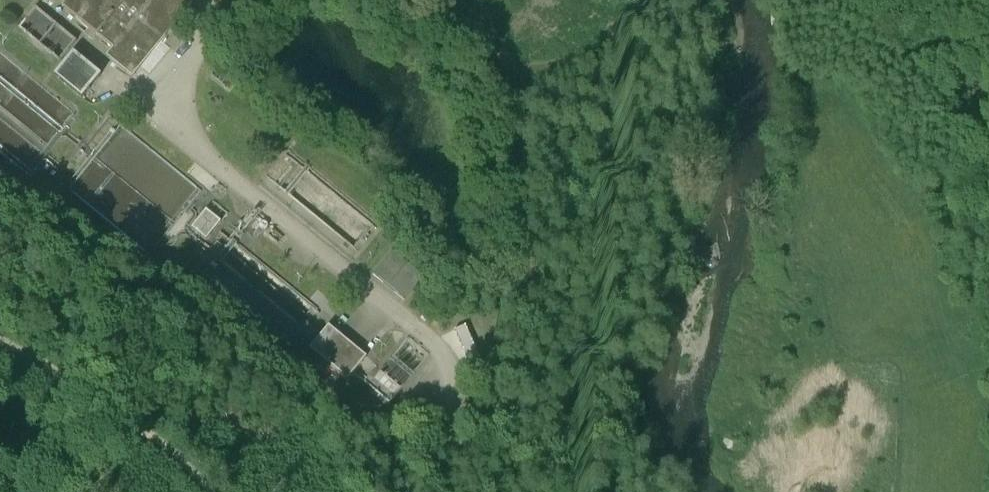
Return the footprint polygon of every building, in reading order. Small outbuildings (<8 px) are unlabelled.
[(116,1),(107,13),(135,35),(162,0),(114,0),(116,1)] [(100,30),(73,9),(55,31),(81,53),(100,30)] [(224,182),(208,169),(194,187),(209,200),(224,182)] [(370,316),(332,286),(313,309),(352,339),(370,316)] [(389,355),(416,329),(399,312),(372,338),(389,355)]
